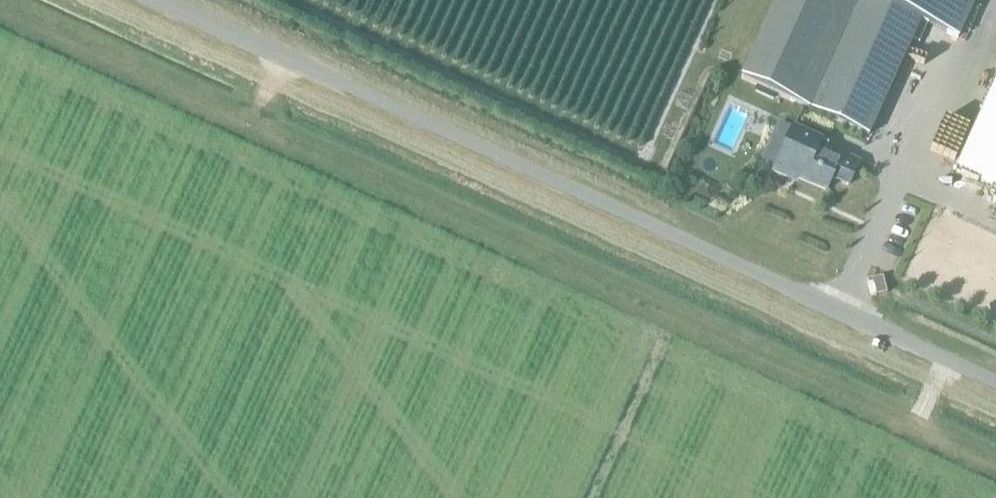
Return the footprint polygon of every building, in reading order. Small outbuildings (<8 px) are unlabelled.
[(868,136),(920,21),(873,0),(776,0),(741,79),(868,136)] [(920,21),(957,38),(975,0),(873,0),(920,21)] [(951,165),(995,185),(995,65),(951,165)] [(847,187),(858,163),(826,149),(827,145),(784,125),(772,150),(781,154),(773,172),(786,178),(787,174),(825,192),(831,179),(847,187)] [(936,253),(918,257),(924,282),(941,277),(936,253)]
